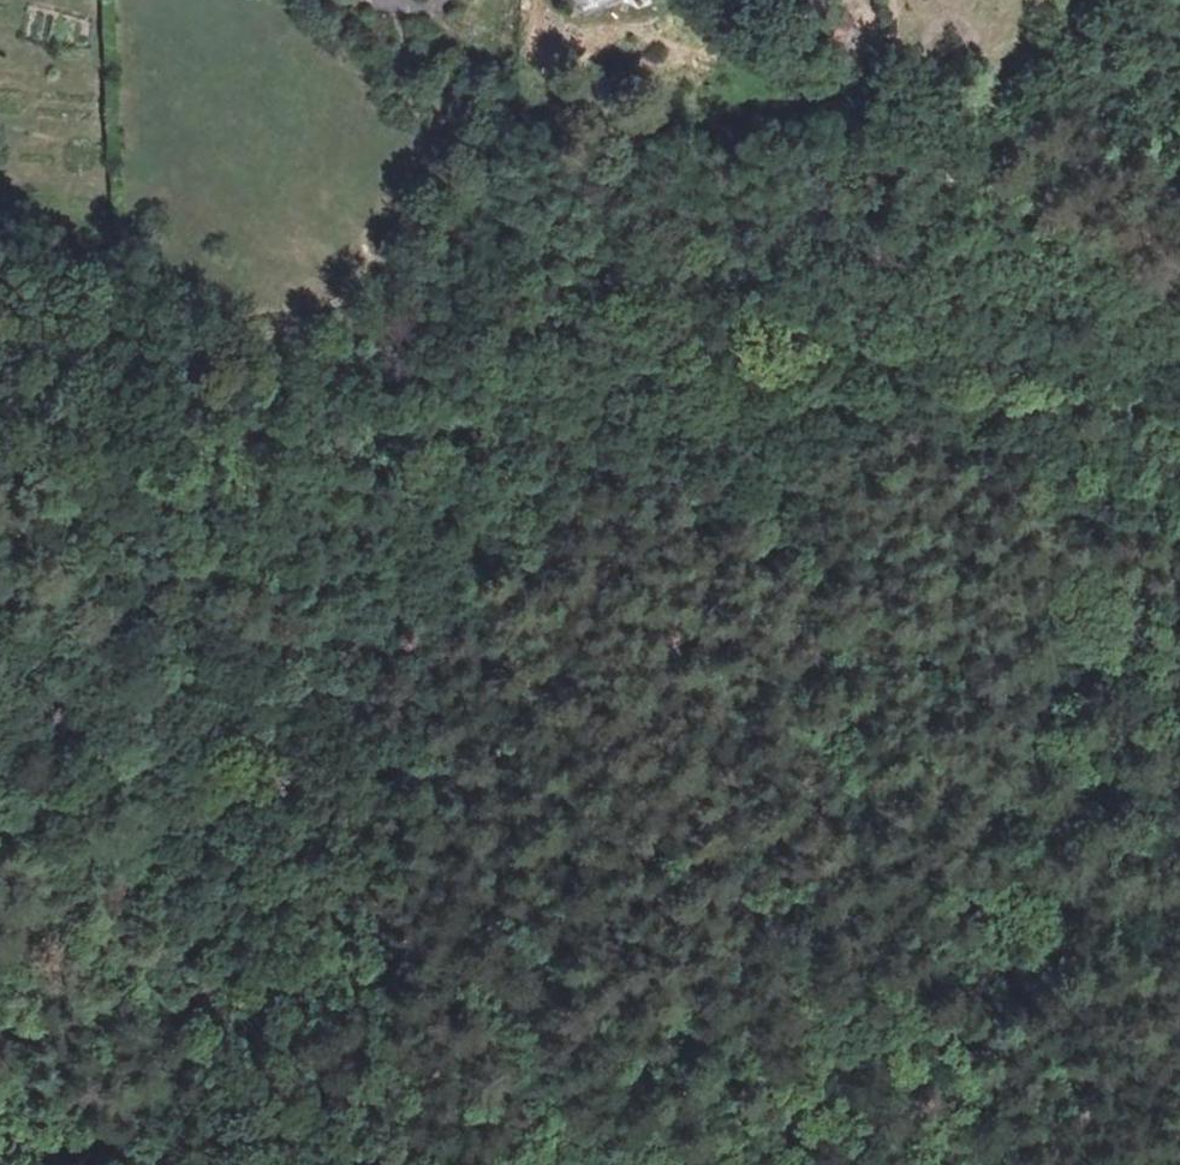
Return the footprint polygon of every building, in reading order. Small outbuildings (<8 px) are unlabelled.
[(640,16),(656,10),(652,0),(634,0),(640,16)]
